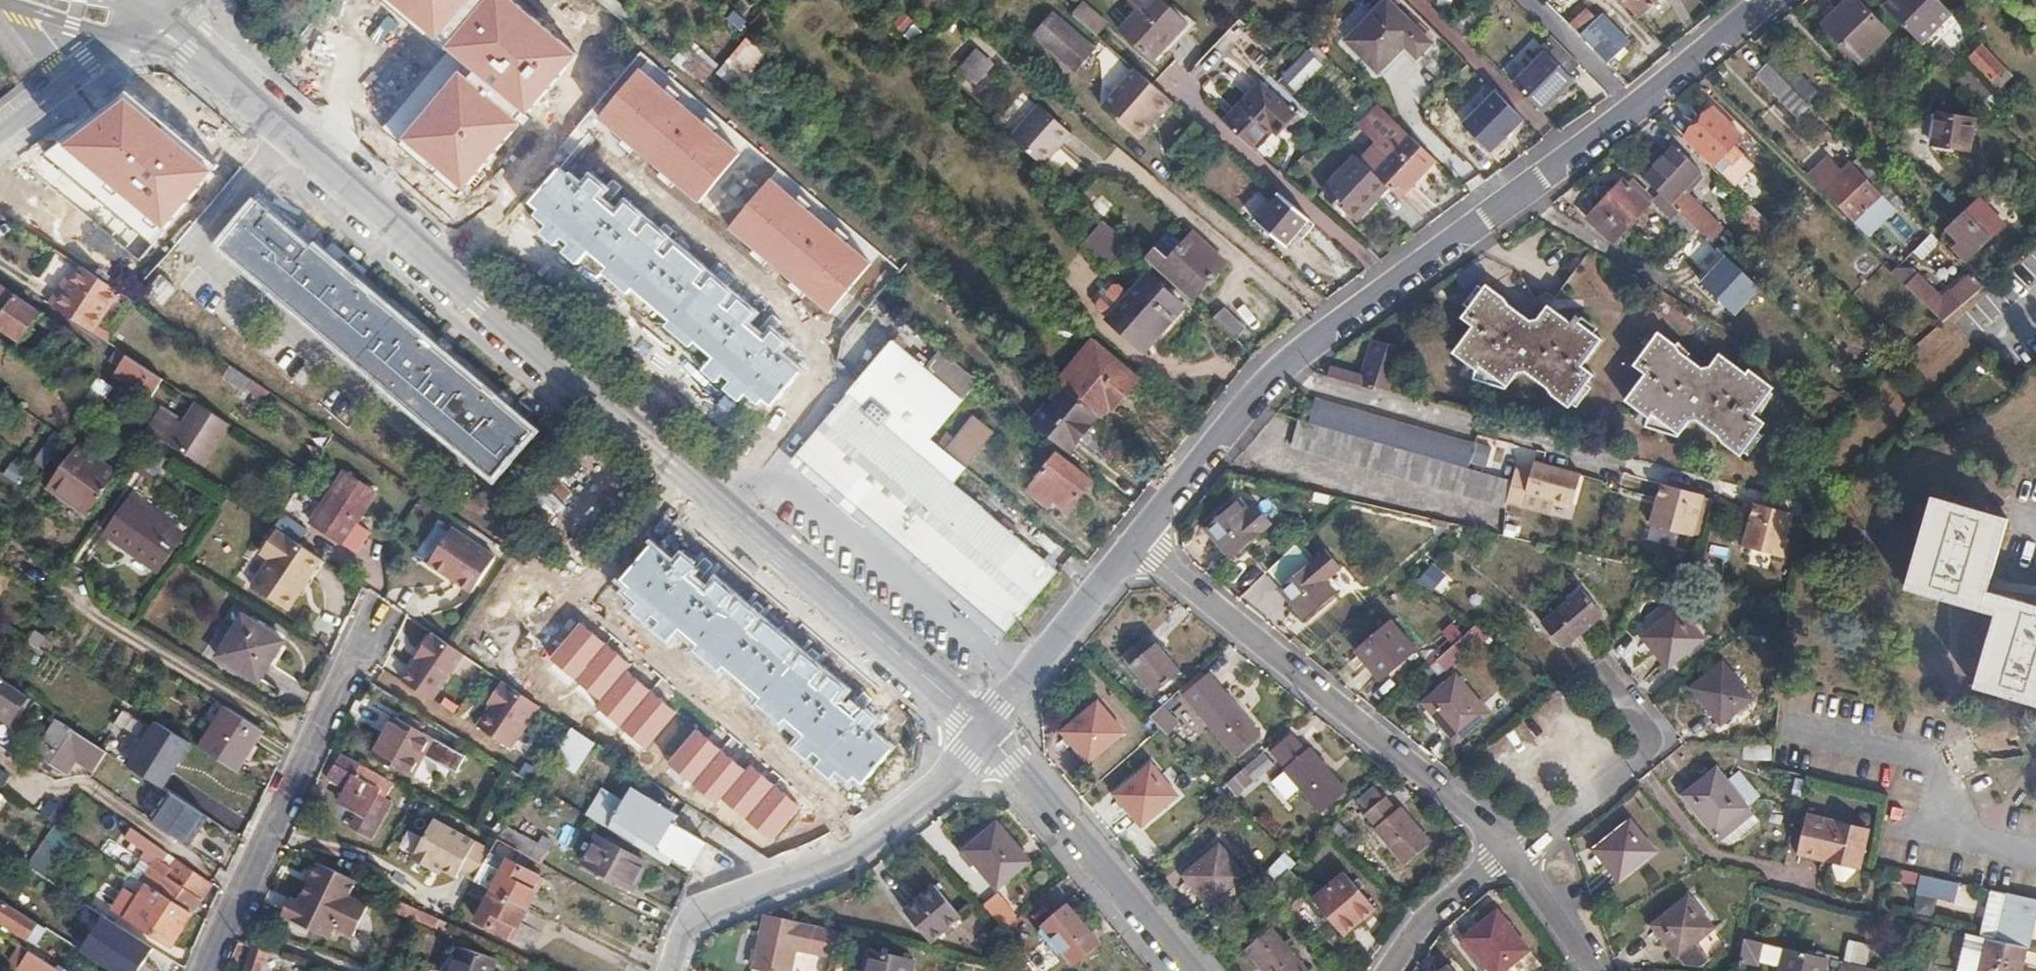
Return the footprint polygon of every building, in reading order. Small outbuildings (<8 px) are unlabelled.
[(441,37),(473,0),(394,0),(441,37)] [(576,55),(517,0),(489,0),(448,47),(528,114),(576,55)] [(1066,11),(1091,33),(1101,19),(1079,0),(1075,0),(1066,11)] [(1183,23),(1156,0),(1144,0),(1116,31),(1151,60),(1183,23)] [(1381,0),(1377,0),(1341,36),(1381,73),(1403,50),(1418,63),(1424,56),(1431,46),(1381,0)] [(1635,20),(1654,0),(1616,0),(1635,20)] [(1854,0),(1845,0),(1823,22),(1857,58),(1884,32),(1854,0)] [(1936,0),(1892,0),(1887,6),(1924,45),(1955,17),(1936,0)] [(1589,14),(1580,5),(1564,19),(1602,57),(1608,52),(1613,56),(1621,48),(1617,43),(1622,37),(1593,10),(1589,14)] [(1087,44),(1046,12),(1028,33),(1071,66),(1087,44)] [(749,38),(719,68),(692,40),(672,60),(719,107),(769,58),(749,38)] [(1278,73),(1292,87),(1327,52),(1312,38),(1278,73)] [(969,79),(987,58),(973,45),(953,65),(969,79)] [(1982,46),(1968,58),(1992,85),(2007,72),(1982,46)] [(1541,49),(1508,80),(1536,109),(1550,97),(1557,90),(1570,78),(1541,49)] [(1946,70),(1955,62),(1942,50),(1935,57),(1946,70)] [(1778,52),(1767,62),(1785,81),(1806,103),(1816,91),(1778,52)] [(1785,81),(1767,62),(1755,73),(1797,117),(1809,106),(1806,103),(1785,81)] [(1153,113),(1167,98),(1151,84),(1129,65),(1096,102),(1130,132),(1149,110),(1153,113)] [(740,151),(639,69),(600,115),(701,200),(740,151)] [(521,122),(461,72),(405,141),(462,187),(521,122)] [(1222,123),(1256,152),(1289,115),(1255,85),(1222,123)] [(1557,90),(1550,97),(1552,99),(1559,93),(1557,90)] [(221,167),(129,91),(46,153),(152,244),(221,167)] [(1525,122),(1495,94),(1461,127),(1491,155),(1525,122)] [(1036,101),(1007,133),(1038,161),(1068,130),(1036,101)] [(1394,194),(1431,154),(1377,101),(1355,121),(1373,138),(1354,156),(1386,186),(1394,194)] [(1731,142),(1739,134),(1712,107),(1684,135),(1733,183),(1753,163),(1731,142)] [(1134,136),(1153,113),(1149,110),(1130,132),(1134,136)] [(1965,149),(1967,119),(1930,116),(1928,147),(1965,149)] [(1676,144),(1643,178),(1656,191),(1668,201),(1679,189),(1670,179),(1690,158),(1676,144)] [(1355,221),(1386,186),(1354,156),(1352,155),(1321,191),(1355,221)] [(1902,202),(1858,156),(1841,172),(1827,158),(1810,175),(1868,235),(1902,202)] [(1728,184),(1708,165),(1700,172),(1721,191),(1728,184)] [(583,188),(559,167),(530,202),(770,403),(800,369),(777,351),(785,340),(773,329),(763,339),(597,200),(606,189),(592,178),(583,188)] [(872,263),(772,177),(730,227),(830,315),(872,263)] [(1625,181),(1621,178),(1586,217),(1613,240),(1647,202),(1640,196),(1644,192),(1629,177),(1625,181)] [(1668,201),(1656,191),(1649,198),(1669,217),(1666,220),(1684,235),(1694,226),(1668,201)] [(1284,246),(1308,220),(1277,193),(1254,221),(1284,246)] [(1769,223),(1739,195),(1732,202),(1762,231),(1769,223)] [(529,428),(259,199),(220,243),(492,472),(529,428)] [(1990,238),(1965,212),(1949,226),(1961,239),(1955,245),(1967,258),(1990,238)] [(115,291),(83,270),(7,221),(0,232),(0,258),(10,265),(21,249),(96,298),(92,306),(102,312),(115,291)] [(1084,247),(1117,268),(1134,242),(1101,221),(1084,247)] [(1191,298),(1225,262),(1188,230),(1155,266),(1191,298)] [(1925,259),(1940,244),(1931,235),(1916,250),(1925,259)] [(1713,250),(1702,238),(1691,249),(1704,260),(1713,250)] [(2013,270),(2029,290),(2035,284),(2035,258),(2032,253),(2013,270)] [(1705,286),(1744,317),(1769,285),(1729,254),(1705,286)] [(1144,350),(1183,306),(1148,273),(1107,316),(1144,350)] [(1945,322),(1985,286),(1973,274),(1944,300),(1917,273),(1906,284),(1945,322)] [(141,291),(156,303),(169,287),(155,275),(141,291)] [(20,341),(39,313),(0,286),(0,327),(20,341)] [(1503,298),(1485,286),(1463,318),(1473,326),(1453,353),(1477,370),(1474,378),(1507,389),(1517,374),(1525,371),(1548,387),(1553,396),(1570,409),(1594,375),(1581,366),(1601,341),(1579,323),(1582,320),(1576,316),(1571,323),(1548,307),(1539,319),(1529,322),(1508,306),(1503,298)] [(798,300),(788,315),(803,325),(813,311),(798,300)] [(1239,341),(1250,327),(1224,307),(1213,322),(1239,341)] [(862,377),(896,336),(869,313),(835,354),(862,377)] [(1752,418),(1773,388),(1749,370),(1746,374),(1720,355),(1711,368),(1702,369),(1679,353),(1678,347),(1658,333),(1633,366),(1646,376),(1626,402),(1648,418),(1646,428),(1679,436),(1691,422),(1698,420),(1719,435),(1725,444),(1743,457),(1764,428),(1752,418)] [(1389,393),(1400,350),(1386,346),(1377,379),(1331,367),(1328,377),(1374,391),(1375,389),(1389,393)] [(1002,624),(1049,568),(949,484),(963,466),(945,451),(934,441),(964,405),(895,347),(802,457),(1002,624)] [(165,379),(128,355),(116,373),(152,398),(165,379)] [(1100,415),(1102,417),(1110,407),(1114,406),(1136,379),(1113,360),(1079,398),(1100,415)] [(31,413),(59,434),(79,406),(51,385),(31,413)] [(1032,423),(1069,452),(1100,415),(1079,398),(1063,385),(1032,423)] [(206,467),(234,425),(197,400),(184,420),(163,405),(147,428),(206,467)] [(1464,466),(1470,443),(1313,400),(1307,422),(1464,466)] [(945,451),(963,466),(993,431),(973,415),(945,451)] [(1307,422),(1297,419),(1290,446),(1502,505),(1503,502),(1507,478),(1464,466),(1307,422)] [(115,473),(75,446),(46,486),(86,514),(115,473)] [(157,483),(172,461),(151,448),(135,469),(157,483)] [(1090,479),(1055,451),(1026,487),(1046,505),(1053,498),(1066,507),(1090,479)] [(1576,474),(1538,464),(1528,461),(1525,473),(1508,469),(1507,478),(1503,502),(1517,505),(1520,491),(1546,497),(1549,504),(1561,507),(1568,503),(1576,474)] [(377,494),(346,474),(313,525),(345,545),(377,494)] [(1686,535),(1697,493),(1655,482),(1644,524),(1686,535)] [(181,532),(129,496),(104,532),(155,568),(181,532)] [(2005,523),(1928,502),(1903,593),(1991,618),(1973,690),(2035,708),(2035,611),(1984,597),(2005,523)] [(1783,540),(1789,514),(1751,505),(1741,547),(1783,558),(1787,540),(1783,540)] [(1242,518),(1233,508),(1203,535),(1230,563),(1269,528),(1252,509),(1242,518)] [(307,528),(283,512),(274,526),(276,527),(298,542),(307,528)] [(433,565),(451,524),(437,517),(418,558),(433,565)] [(454,526),(430,566),(476,595),(501,555),(454,526)] [(297,590),(319,556),(298,542),(276,527),(260,550),(269,558),(251,583),(287,609),(298,593),(297,590)] [(653,546),(625,580),(862,782),(891,748),(868,727),(876,719),(865,708),(856,718),(689,576),(696,567),(683,558),(677,565),(653,546)] [(1293,548),(1266,576),(1281,591),(1279,594),(1306,621),(1336,594),(1293,548)] [(1434,564),(1421,581),(1435,593),(1448,576),(1434,564)] [(1601,614),(1580,589),(1540,623),(1560,647),(1601,614)] [(1703,640),(1679,608),(1643,638),(1667,670),(1703,640)] [(255,683),(281,642),(241,616),(215,657),(255,683)] [(1383,684),(1417,653),(1389,623),(1357,653),(1383,684)] [(1454,670),(1490,636),(1479,624),(1466,635),(1455,623),(1431,645),(1454,670)] [(402,679),(436,702),(468,656),(435,632),(402,679)] [(1151,649),(1143,640),(1121,657),(1151,694),(1178,673),(1156,645),(1151,649)] [(1752,690),(1726,659),(1691,689),(1717,720),(1752,690)] [(29,697),(26,695),(0,677),(0,716),(10,724),(29,697)] [(1219,696),(1204,678),(1184,694),(1198,712),(1195,715),(1232,758),(1258,737),(1223,693),(1219,696)] [(1488,718),(1456,680),(1424,708),(1456,746),(1488,718)] [(517,749),(542,703),(502,681),(477,727),(517,749)] [(1117,732),(1090,701),(1057,729),(1084,759),(1117,732)] [(1152,716),(1167,736),(1182,726),(1167,705),(1152,716)] [(234,773),(260,730),(223,707),(197,750),(210,758),(234,773)] [(375,757),(411,777),(433,737),(397,717),(375,757)] [(67,774),(89,740),(59,720),(58,720),(37,754),(67,774)] [(153,720),(126,765),(161,787),(189,742),(153,720)] [(574,771),(593,742),(571,728),(552,757),(574,771)] [(1306,755),(1291,737),(1271,753),(1285,770),(1283,772),(1318,814),(1344,794),(1310,752),(1306,755)] [(1240,800),(1278,766),(1265,751),(1227,785),(1240,800)] [(396,783),(341,753),(328,777),(348,789),(340,803),(363,815),(355,831),(373,841),(393,804),(387,800),(396,783)] [(223,807),(243,779),(234,773),(210,758),(192,787),(223,807)] [(1171,794),(1145,763),(1111,794),(1138,823),(1171,794)] [(3,788),(10,776),(0,769),(0,787),(3,788)] [(1746,809),(1715,770),(1682,798),(1713,835),(1746,809)] [(639,786),(627,803),(617,817),(676,857),(693,867),(708,844),(676,823),(681,814),(639,786)] [(587,815),(671,865),(676,857),(617,817),(627,803),(605,788),(587,815)] [(169,790),(151,817),(192,845),(211,818),(169,790)] [(1394,814),(1383,801),(1365,817),(1377,830),(1374,833),(1403,865),(1429,844),(1398,810),(1394,814)] [(414,858),(472,886),(492,846),(434,818),(414,858)] [(1859,867),(1867,832),(1809,818),(1801,852),(1859,867)] [(1656,853),(1631,822),(1595,853),(1620,883),(1656,853)] [(965,851),(998,888),(1029,860),(997,823),(965,851)] [(193,911),(212,881),(170,853),(132,826),(126,835),(146,849),(140,858),(153,866),(144,880),(193,911)] [(30,869),(55,881),(75,839),(49,827),(30,869)] [(548,850),(506,827),(498,838),(532,857),(542,862),(548,850)] [(649,865),(600,837),(587,860),(635,888),(649,865)] [(532,857),(498,838),(496,841),(476,879),(494,889),(478,919),(514,938),(545,878),(525,868),(532,857)] [(1241,877),(1215,846),(1181,875),(1207,906),(1241,877)] [(359,880),(320,862),(300,901),(293,897),(284,915),(331,937),(336,926),(355,935),(370,905),(351,896),(359,880)] [(1917,873),(1900,869),(1898,879),(1915,882),(1917,873)] [(1305,892),(1288,872),(1269,892),(1287,911),(1305,892)] [(171,943),(193,911),(144,880),(135,874),(114,908),(171,943)] [(1372,911),(1342,874),(1310,899),(1340,935),(1372,911)] [(1962,902),(1965,884),(1944,879),(1927,875),(1923,893),(1962,902)] [(985,905),(1004,927),(1029,906),(1010,884),(985,905)] [(934,943),(963,916),(936,886),(907,911),(934,943)] [(2026,947),(2032,917),(2035,918),(2035,901),(1994,891),(1984,938),(1987,938),(2026,947)] [(425,923),(428,913),(395,897),(390,907),(425,923)] [(37,922),(0,899),(0,920),(27,937),(37,922)] [(1717,930),(1691,899),(1656,929),(1688,967),(1702,970),(1712,962),(1698,945),(1717,930)] [(1069,904),(1044,925),(1077,964),(1102,943),(1069,904)] [(164,954),(97,911),(85,929),(150,970),(153,970),(164,954)] [(765,915),(751,968),(762,970),(791,970),(796,951),(831,959),(837,933),(765,915)] [(1495,915),(1461,941),(1483,970),(1507,970),(1526,957),(1495,915)] [(1269,929),(1245,951),(1261,970),(1305,970),(1269,929)] [(2026,947),(1987,938),(1979,970),(2020,970),(2026,947)] [(1746,970),(1772,970),(1776,948),(1750,942),(1746,970)] [(19,944),(12,957),(34,970),(63,970),(19,944)] [(268,950),(253,945),(244,969),(249,970),(261,970),(268,950)] [(501,961),(464,948),(456,970),(497,970),(501,961)] [(1776,948),(1772,970),(1781,970),(1786,950),(1776,948)] [(1786,950),(1781,970),(1824,970),(1827,959),(1786,950)] [(873,951),(869,970),(915,970),(917,962),(873,951)] [(1869,969),(1842,963),(1840,970),(1869,970),(1869,969)]
